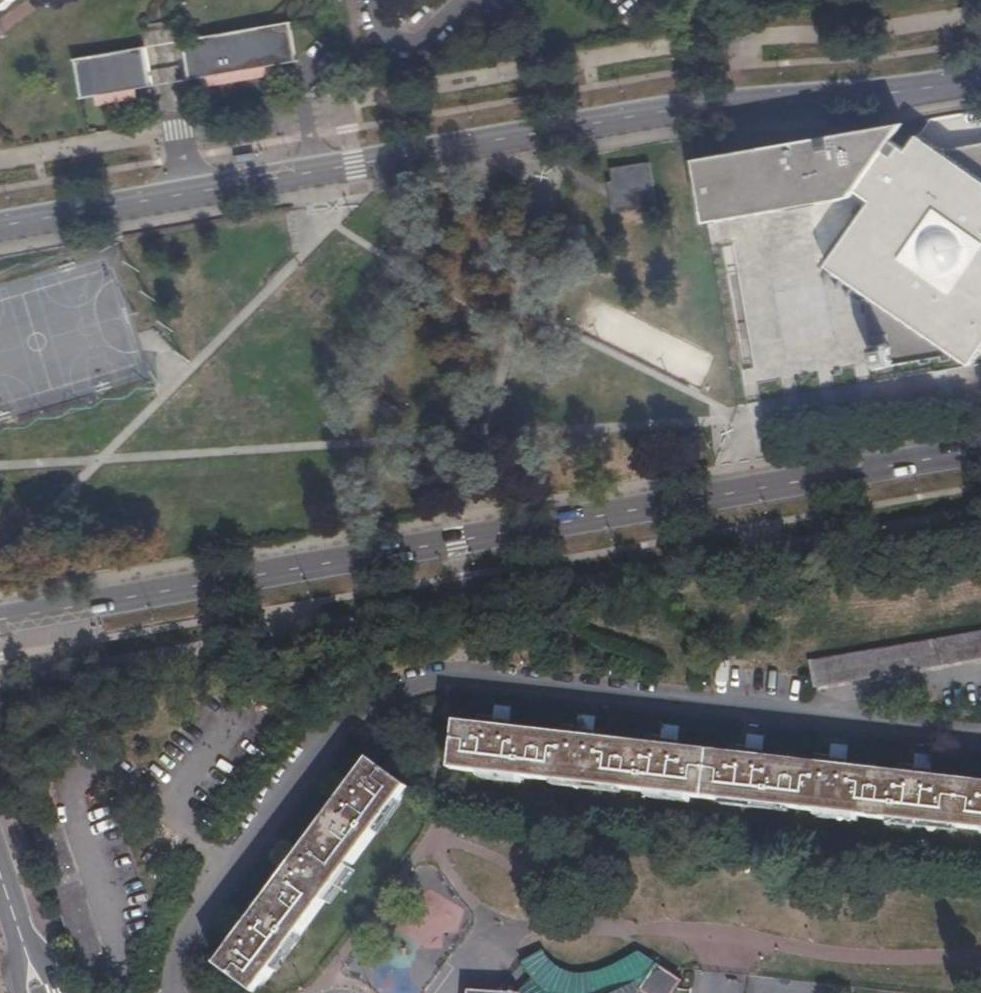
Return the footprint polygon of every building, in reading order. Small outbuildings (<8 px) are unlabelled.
[(7,10),(17,0),(0,0),(0,3),(7,10)] [(290,24),(182,40),(189,80),(298,62),(290,24)] [(75,57),(82,100),(154,89),(147,46),(75,57)] [(943,151),(919,133),(907,150),(892,139),(904,123),(695,160),(706,222),(850,197),(854,191),(870,202),(824,266),(866,295),(862,300),(873,368),(953,354),(970,367),(980,352),(980,144),(943,151)] [(606,183),(612,215),(656,208),(649,163),(610,169),(612,182),(606,183)] [(810,662),(813,688),(980,660),(980,632),(810,662)] [(938,779),(928,777),(929,768),(916,767),(915,776),(853,769),(842,768),(843,758),(832,757),(831,767),(769,759),(759,757),(760,748),(748,747),(746,757),(685,750),(674,748),(674,739),(663,738),(661,747),(600,740),(590,738),(591,730),(578,728),(577,737),(514,730),(505,729),(506,720),(494,718),(492,727),(457,723),(451,772),(980,833),(980,784),(938,779)] [(515,720),(506,720),(505,729),(514,730),(515,720)] [(601,730),(591,730),(590,738),(600,740),(601,730)] [(686,740),(674,739),(674,748),(685,750),(686,740)] [(771,750),(760,748),(759,757),(769,759),(771,750)] [(854,759),(843,758),(842,768),(853,769),(854,759)] [(253,992),(257,992),(407,786),(368,759),(353,780),(348,786),(340,781),(331,792),(339,799),(302,849),(296,856),(289,851),(281,862),(289,867),(252,918),(247,925),(240,919),(232,930),(239,935),(217,966),(253,992)] [(939,769),(929,768),(928,777),(938,779),(939,769)] [(348,786),(353,780),(345,774),(340,781),(348,786)] [(296,856),(302,849),(294,844),(289,851),(296,856)] [(245,912),(240,919),(247,925),(252,918),(245,912)] [(684,981),(639,951),(616,964),(598,972),(582,974),(574,974),(560,968),(548,958),(543,949),(522,962),(529,973),(539,983),(527,992),(677,992),(684,981)]
